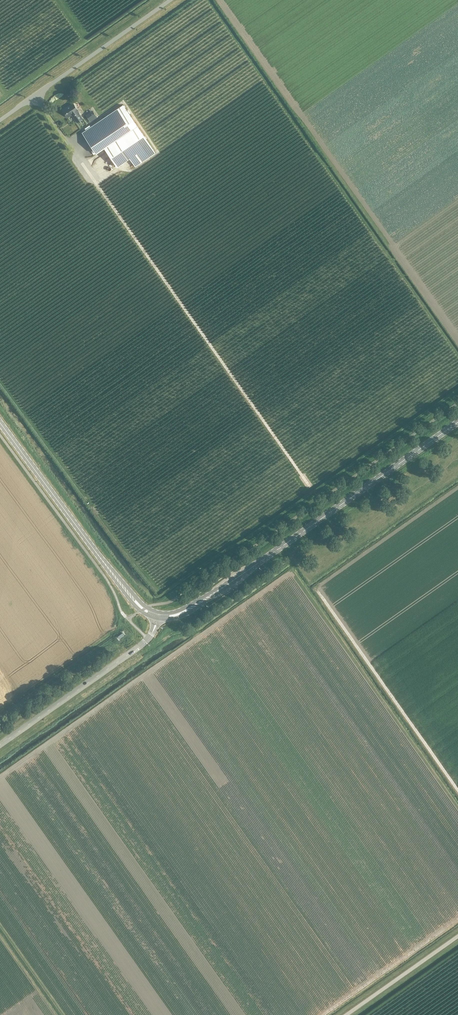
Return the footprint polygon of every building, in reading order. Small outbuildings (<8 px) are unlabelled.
[(73,103),(63,110),(68,117),(72,115),(77,122),(82,118),(80,115),(77,111),(78,110),(73,103)] [(117,167),(130,158),(135,167),(156,153),(123,105),(116,109),(91,127),(89,125),(85,128),(86,130),(82,133),(96,153),(104,148),(117,167)]
